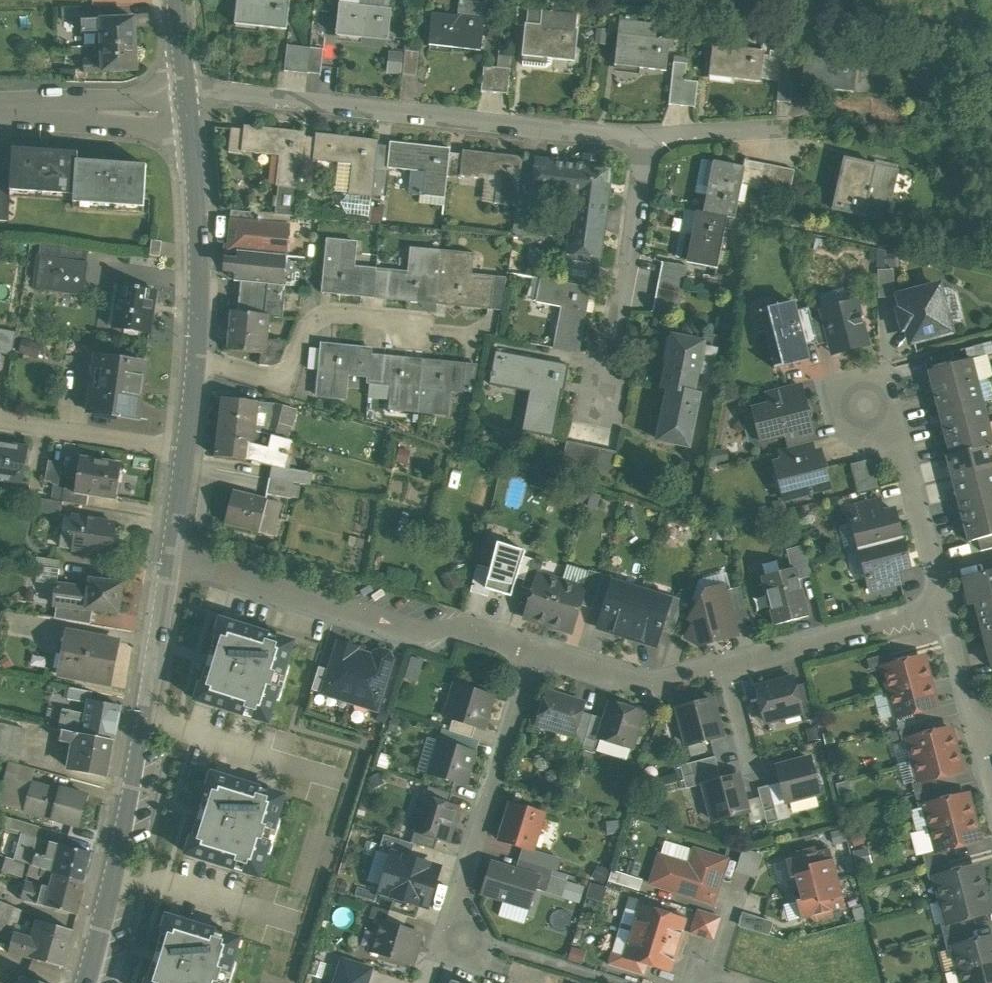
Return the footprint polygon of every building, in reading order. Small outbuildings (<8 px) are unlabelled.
[(238,22),(285,27),(288,0),(241,0),(238,22)] [(388,8),(342,4),(339,32),(386,37),(388,8)] [(99,7),(63,8),(64,22),(82,21),(100,20),(99,7)] [(578,17),(542,12),(541,26),(576,30),(578,17)] [(482,20),(435,15),(432,44),(479,48),(482,20)] [(134,19),(101,20),(101,33),(102,47),(136,45),(134,19)] [(100,20),(82,21),(83,33),(84,33),(101,33),(101,20),(100,20)] [(669,28),(609,20),(607,35),(618,36),(618,34),(620,35),(668,40),(669,28)] [(541,26),(526,24),(522,56),(523,56),(522,66),(546,69),(551,65),(552,60),(575,63),(578,31),(541,26)] [(322,46),(324,28),(312,26),(310,45),(322,46)] [(668,40),(620,35),(617,63),(664,69),(668,40)] [(136,45),(102,47),(103,61),(103,73),(137,71),(136,45)] [(310,49),(288,46),(285,71),(308,73),(310,49)] [(761,52),(715,46),(711,74),(757,80),(761,52)] [(84,47),(79,48),(79,63),(85,62),(85,61),(103,61),(102,47),(84,47)] [(400,72),(401,49),(386,48),(386,71),(400,72)] [(414,73),(417,50),(404,48),(401,72),(414,73)] [(323,50),(310,49),(308,73),(320,75),(323,50)] [(808,55),(796,54),(795,60),(794,71),(806,72),(808,55)] [(855,61),(808,55),(806,72),(805,84),(850,89),(852,89),(855,61)] [(782,58),(768,57),(766,80),(779,82),(780,76),(782,58)] [(795,60),(782,58),(780,76),(793,78),(794,71),(795,60)] [(103,61),(85,61),(85,62),(85,73),(103,73),(103,61)] [(892,65),(858,61),(854,89),(852,89),(850,89),(850,92),(888,96),(892,65)] [(687,63),(674,62),(672,79),(685,80),(687,63)] [(497,68),(484,67),(481,93),(494,94),(497,68)] [(510,70),(497,68),(494,94),(507,95),(510,70)] [(793,78),(780,76),(779,82),(777,101),(790,103),(793,78)] [(685,80),(672,79),(669,104),(682,106),(685,80)] [(698,82),(685,80),(682,106),(695,107),(698,82)] [(306,134),(244,127),(244,131),(241,153),(243,153),(279,157),(276,187),(299,189),(302,163),(305,138),(306,134)] [(244,131),(231,130),(229,153),(243,155),(243,153),(241,153),(244,131)] [(377,143),(317,136),(317,139),(314,162),(316,162),(353,166),(350,196),(371,198),(374,170),(377,147),(377,143)] [(317,139),(305,138),(302,163),(315,164),(316,162),(314,162),(317,139)] [(450,150),(390,143),(390,148),(387,169),(389,170),(424,173),(422,196),(445,199),(447,178),(450,154),(450,150)] [(390,148),(377,147),(374,170),(388,172),(389,170),(387,169),(390,148)] [(0,151),(0,222),(9,223),(11,192),(13,152),(0,151)] [(78,155),(14,151),(13,152),(11,192),(75,196),(77,162),(78,155)] [(522,159),(464,152),(463,155),(461,178),(462,178),(498,182),(495,205),(517,207),(520,184),(522,163),(522,159)] [(463,155),(450,154),(447,178),(461,180),(462,178),(461,178),(463,155)] [(594,168),(538,161),(537,165),(535,186),(546,187),(546,189),(582,194),(576,237),(576,239),(600,242),(601,242),(611,168),(594,166),(594,168)] [(147,167),(77,162),(75,196),(74,205),(144,210),(147,167)] [(848,162),(837,207),(864,214),(875,168),(848,162)] [(537,165),(522,163),(520,184),(535,186),(537,165)] [(765,165),(752,163),(747,188),(761,191),(765,165)] [(743,170),(716,165),(706,214),(727,218),(734,219),(743,170)] [(779,168),(765,165),(761,191),(760,195),(773,198),(779,168)] [(864,214),(864,215),(886,220),(898,171),(876,166),(864,214)] [(794,171),(779,168),(773,198),(789,200),(794,171)] [(535,186),(520,184),(517,207),(514,238),(540,240),(546,189),(546,187),(535,186)] [(275,214),(292,214),(293,195),(275,194),(275,214)] [(706,214),(698,212),(689,259),(689,260),(718,266),(727,218),(706,214)] [(289,228),(232,222),(230,252),(237,252),(286,257),(286,256),(289,228)] [(600,242),(576,239),(576,237),(569,236),(567,253),(596,257),(598,257),(600,242)] [(686,242),(679,241),(676,257),(689,259),(693,239),(691,239),(686,242)] [(355,244),(326,241),(322,288),(340,290),(339,294),(361,296),(364,271),(353,269),(355,244)] [(161,243),(151,242),(149,256),(159,257),(161,243)] [(86,253),(42,247),(40,257),(42,257),(84,263),(86,253)] [(409,275),(388,273),(385,298),(417,301),(417,297),(437,299),(442,253),(412,250),(409,275)] [(286,257),(237,252),(234,282),(241,282),(250,283),(284,286),(285,272),(287,256),(286,256),(286,257)] [(491,283),(469,281),(472,256),(442,253),(437,299),(456,301),(456,305),(488,308),(491,283)] [(596,257),(568,253),(563,284),(589,288),(596,257)] [(84,263),(42,257),(34,317),(80,323),(88,264),(84,263)] [(687,268),(662,263),(660,275),(684,282),(687,268)] [(893,270),(877,271),(878,299),(894,298),(893,270)] [(376,272),(364,271),(361,296),(373,297),(376,272)] [(299,273),(285,272),(284,286),(286,286),(298,287),(298,286),(299,273)] [(388,273),(376,272),(373,297),(385,298),(388,273)] [(684,282),(660,275),(657,289),(681,294),(684,282)] [(563,284),(540,279),(536,302),(561,307),(554,349),(579,353),(591,289),(589,288),(563,284)] [(250,283),(241,282),(238,313),(238,314),(247,315),(250,283)] [(284,286),(250,283),(247,315),(266,317),(283,318),(286,286),(284,286)] [(491,283),(488,308),(500,309),(505,284),(491,283)] [(140,288),(120,285),(114,329),(150,333),(155,292),(139,290),(140,288)] [(938,288),(899,298),(903,312),(899,313),(903,329),(907,328),(911,342),(949,332),(938,288)] [(681,294),(657,289),(652,313),(677,317),(681,294)] [(856,303),(821,312),(823,318),(829,343),(832,354),(867,345),(856,303)] [(794,304),(759,313),(759,314),(760,314),(774,368),(773,368),(774,370),(809,361),(805,346),(796,312),(794,304)] [(808,309),(796,312),(805,346),(817,343),(811,321),(808,309)] [(247,315),(238,314),(238,313),(232,312),(228,350),(261,354),(262,354),(263,348),(264,339),(266,317),(247,315)] [(823,318),(811,321),(817,343),(817,346),(829,343),(823,318)] [(3,333),(0,352),(0,354),(12,356),(16,335),(3,333)] [(720,336),(703,333),(701,345),(703,345),(697,374),(713,377),(718,350),(717,350),(720,336)] [(275,341),(264,339),(263,348),(274,349),(275,341)] [(701,345),(673,339),(664,388),(669,389),(693,394),(697,374),(703,345),(701,345)] [(20,341),(17,353),(36,358),(39,345),(20,341)] [(274,349),(263,348),(262,354),(261,354),(260,365),(268,366),(268,363),(279,364),(288,343),(275,341),(274,349)] [(338,352),(320,350),(318,370),(315,395),(344,398),(346,375),(357,376),(360,350),(338,348),(338,352)] [(320,350),(310,349),(308,369),(318,370),(320,350)] [(372,352),(360,350),(357,376),(370,377),(372,356),(372,352)] [(952,352),(929,358),(932,370),(955,364),(952,352)] [(568,366),(495,353),(490,377),(535,385),(529,417),(530,417),(528,432),(553,437),(563,380),(565,381),(568,366)] [(383,358),(372,356),(370,377),(369,382),(381,383),(383,358)] [(145,364),(96,357),(88,413),(137,419),(145,364)] [(406,360),(383,358),(381,383),(394,384),(391,408),(419,411),(423,366),(405,364),(406,360)] [(932,370),(928,371),(933,393),(977,381),(972,360),(932,370)] [(440,368),(423,366),(419,411),(446,414),(449,390),(460,391),(463,366),(441,364),(440,368)] [(477,367),(463,366),(460,391),(472,393),(477,367)] [(977,381),(933,393),(939,414),(983,403),(977,381)] [(797,384),(765,393),(768,405),(769,406),(801,398),(801,397),(797,384)] [(693,394),(669,389),(660,438),(689,444),(698,395),(693,394)] [(801,398),(769,406),(768,405),(757,408),(765,441),(786,436),(786,435),(809,429),(809,430),(810,430),(802,397),(801,397),(801,398)] [(258,402),(222,398),(219,427),(255,432),(258,402)] [(983,403),(939,414),(944,435),(988,424),(983,403)] [(296,409),(276,404),(268,435),(284,439),(286,431),(290,432),(296,409)] [(944,435),(949,455),(950,456),(990,446),(991,446),(991,438),(988,424),(944,435)] [(255,432),(219,427),(216,457),(252,461),(255,432)] [(809,429),(786,435),(786,436),(789,448),(812,442),(809,430),(809,429)] [(268,435),(255,432),(252,461),(260,464),(272,467),(285,470),(285,469),(292,442),(284,439),(268,435)] [(789,448),(778,452),(781,463),(815,454),(812,442),(789,448)] [(584,446),(570,443),(566,467),(579,469),(584,446)] [(0,445),(0,482),(6,483),(23,485),(24,484),(29,450),(0,445)] [(600,449),(584,446),(579,469),(595,473),(600,449)] [(950,456),(949,455),(946,457),(951,478),(991,468),(991,453),(990,446),(950,456)] [(616,452),(600,449),(595,473),(611,476),(616,452)] [(781,463),(774,465),(783,499),(830,487),(821,453),(815,454),(781,463)] [(871,459),(850,461),(853,491),(874,488),(871,459)] [(44,480),(57,482),(60,462),(47,460),(44,480)] [(75,492),(75,494),(116,500),(121,469),(80,462),(75,492)] [(285,469),(285,470),(272,467),(270,478),(293,483),(301,484),(303,472),(285,469)] [(951,478),(957,499),(991,490),(991,468),(951,478)] [(293,483),(270,478),(267,494),(291,498),(293,483)] [(23,485),(6,483),(4,493),(27,497),(29,485),(24,484),(23,485)] [(75,492),(65,490),(63,503),(85,507),(87,496),(75,494),(75,492)] [(957,499),(962,521),(991,513),(991,490),(957,499)] [(267,500),(233,491),(225,524),(259,532),(267,500)] [(63,503),(41,500),(39,514),(60,517),(63,503)] [(879,500),(849,508),(852,521),(883,513),(879,500)] [(883,513),(852,521),(860,550),(901,539),(894,510),(883,513)] [(962,521),(968,542),(977,540),(991,536),(991,513),(962,521)] [(116,526),(72,519),(69,535),(75,536),(72,552),(111,557),(116,526)] [(977,540),(980,552),(991,549),(991,536),(977,540)] [(901,539),(860,550),(867,579),(898,571),(909,568),(901,539)] [(525,551),(498,543),(490,570),(485,589),(490,591),(512,597),(517,579),(523,557),(525,551)] [(803,546),(786,551),(791,570),(795,569),(798,580),(812,577),(803,546)] [(524,581),(531,559),(523,557),(517,579),(524,581)] [(543,563),(531,559),(524,581),(522,588),(533,591),(538,575),(539,576),(543,563)] [(588,571),(567,565),(561,583),(583,589),(588,571)] [(485,589),(490,570),(478,566),(470,593),(488,598),(490,591),(485,589)] [(791,570),(762,577),(775,626),(808,617),(798,580),(795,569),(791,570)] [(601,575),(588,571),(583,589),(584,590),(579,606),(591,609),(601,575)] [(898,571),(867,579),(871,592),(901,584),(898,571)] [(963,579),(970,606),(976,605),(991,666),(991,573),(986,575),(986,573),(963,579)] [(539,576),(538,575),(533,591),(525,617),(537,620),(537,622),(548,626),(561,583),(539,576)] [(616,580),(601,575),(591,609),(603,613),(611,589),(613,589),(616,580)] [(91,581),(90,591),(57,587),(55,606),(58,606),(93,611),(120,614),(124,585),(91,581)] [(561,583),(548,626),(559,629),(559,627),(571,631),(579,606),(584,590),(583,589),(561,583)] [(613,589),(611,589),(603,613),(599,628),(627,637),(641,592),(624,586),(622,592),(613,589)] [(723,587),(707,592),(690,620),(695,623),(687,638),(699,645),(736,636),(734,626),(725,592),(723,587)] [(740,587),(725,592),(734,626),(749,622),(740,587)] [(658,597),(641,592),(627,637),(655,646),(660,631),(668,606),(666,606),(656,603),(658,597)] [(669,596),(666,606),(668,606),(660,631),(673,635),(683,600),(669,596)] [(93,611),(58,606),(56,619),(92,625),(93,611)] [(296,646),(218,624),(197,700),(274,722),(296,646)] [(119,644),(65,633),(56,673),(111,684),(119,644)] [(350,702),(365,654),(357,652),(358,649),(340,644),(331,672),(324,694),(350,702)] [(404,666),(422,671),(426,654),(408,649),(404,666)] [(365,654),(350,702),(377,710),(392,660),(389,654),(380,651),(374,654),(373,657),(365,654)] [(890,654),(867,660),(870,672),(883,669),(883,668),(893,665),(890,654)] [(893,665),(883,668),(883,669),(889,693),(930,682),(928,675),(926,675),(922,658),(893,665)] [(313,690),(324,694),(331,672),(320,669),(313,690)] [(793,679),(756,688),(765,722),(802,713),(795,687),(793,679)] [(930,682),(889,693),(896,718),(935,708),(930,690),(932,690),(930,682)] [(815,719),(806,684),(795,687),(802,713),(804,722),(815,719)] [(494,697),(455,685),(444,718),(453,720),(475,728),(483,730),(494,697)] [(80,690),(66,687),(64,699),(78,702),(80,690)] [(584,704),(547,692),(537,726),(573,737),(581,712),(584,704)] [(711,700),(678,709),(687,746),(721,737),(711,700)] [(120,707),(91,702),(86,736),(114,741),(120,707)] [(643,714),(609,703),(604,719),(598,738),(632,749),(643,714)] [(592,716),(581,712),(573,737),(570,747),(582,750),(592,716)] [(592,716),(582,750),(593,754),(598,738),(604,719),(592,716)] [(81,721),(66,717),(62,732),(77,735),(81,721)] [(914,717),(896,722),(899,730),(916,726),(914,717)] [(475,728),(453,720),(449,732),(472,739),(475,728)] [(0,724),(0,760),(18,765),(27,731),(0,724)] [(916,726),(899,730),(902,743),(908,741),(908,740),(925,735),(922,724),(916,726)] [(925,735),(908,740),(908,741),(913,761),(956,750),(950,729),(925,735)] [(77,735),(62,732),(60,742),(77,747),(79,736),(77,735)] [(86,736),(79,735),(79,736),(77,747),(73,772),(107,779),(114,741),(86,736)] [(476,753),(438,741),(433,759),(437,760),(433,774),(428,773),(428,774),(465,786),(476,753)] [(956,750),(913,761),(919,781),(919,782),(935,778),(961,771),(956,750)] [(715,757),(680,766),(683,778),(718,769),(715,757)] [(810,759),(777,768),(785,802),(818,793),(810,759)] [(718,769),(683,778),(686,789),(703,785),(721,780),(718,769)] [(287,797),(210,776),(189,854),(266,875),(287,797)] [(721,780),(703,785),(713,821),(747,813),(737,776),(721,780)] [(935,778),(919,782),(919,781),(911,783),(915,796),(938,790),(935,778)] [(68,795),(32,784),(24,812),(78,828),(87,797),(69,791),(68,795)] [(769,786),(757,789),(766,824),(778,821),(769,786)] [(451,794),(428,787),(425,798),(448,805),(451,794)] [(938,790),(915,796),(918,809),(924,807),(924,806),(941,801),(938,790)] [(941,801),(924,806),(924,807),(930,829),(974,818),(972,812),(970,812),(966,795),(941,801)] [(425,798),(420,797),(415,815),(419,817),(415,830),(410,828),(410,830),(438,839),(448,842),(459,809),(448,805),(425,798)] [(544,815),(510,804),(499,841),(532,851),(544,815)] [(974,818),(930,829),(936,851),(936,852),(945,850),(978,842),(973,824),(975,824),(974,818)] [(438,839),(414,832),(411,843),(414,844),(434,850),(438,839)] [(36,838),(20,834),(14,859),(30,865),(34,849),(36,838)] [(411,844),(384,835),(378,852),(392,856),(392,854),(409,860),(414,844),(411,843),(411,844)] [(60,846),(50,843),(46,858),(50,859),(46,871),(53,873),(60,846)] [(93,854),(60,846),(53,873),(54,873),(54,874),(86,882),(93,854)] [(735,869),(754,875),(761,854),(742,848),(735,869)] [(815,848),(805,851),(806,856),(786,862),(790,879),(796,877),(799,889),(837,879),(829,850),(816,854),(815,848)] [(46,858),(37,855),(34,849),(30,865),(42,869),(46,871),(50,859),(46,858)] [(945,850),(936,852),(936,851),(922,855),(925,868),(948,862),(945,850)] [(725,861),(695,851),(690,867),(659,857),(651,884),(712,903),(725,861)] [(409,860),(392,854),(392,856),(379,896),(392,901),(394,897),(420,905),(426,907),(438,869),(409,860)] [(14,859),(6,857),(2,872),(26,879),(30,865),(14,859)] [(553,870),(519,860),(515,871),(538,878),(534,889),(546,893),(553,870)] [(948,862),(925,868),(928,880),(935,879),(934,878),(951,873),(948,862)] [(515,871),(492,864),(483,894),(505,901),(528,908),(534,889),(538,878),(515,871)] [(951,873),(934,878),(935,879),(940,901),(984,890),(982,883),(980,884),(976,867),(951,873)] [(46,871),(42,869),(40,877),(52,881),(54,874),(54,873),(53,873),(46,871)] [(642,880),(613,871),(610,882),(639,891),(642,880)] [(86,882),(54,874),(52,881),(50,889),(46,906),(78,914),(86,882)] [(837,879),(799,889),(802,901),(796,902),(801,919),(821,914),(822,919),(833,917),(831,911),(844,908),(837,879)] [(589,883),(586,897),(601,899),(603,885),(589,883)] [(50,889),(42,886),(41,891),(37,904),(46,906),(50,889)] [(41,891),(24,887),(20,899),(37,904),(41,891)] [(984,890),(940,901),(946,923),(946,924),(963,920),(988,913),(984,896),(986,896),(984,890)] [(420,905),(394,897),(392,901),(389,912),(416,920),(420,905)] [(620,929),(633,932),(641,908),(642,904),(629,900),(620,929)] [(528,908),(505,901),(500,916),(524,923),(528,908)] [(0,903),(0,930),(9,906),(0,903)] [(684,921),(641,908),(633,932),(676,946),(684,921)] [(720,918),(697,911),(690,934),(713,941),(720,918)] [(772,938),(776,925),(746,915),(742,928),(772,938)] [(166,918),(147,982),(231,982),(243,940),(166,918)] [(963,920),(946,924),(946,923),(940,924),(943,937),(966,931),(963,920)] [(420,934),(381,921),(371,953),(411,965),(420,934)] [(74,932),(41,923),(36,940),(30,958),(63,967),(74,932)] [(620,929),(620,928),(612,953),(626,957),(633,932),(620,929)] [(966,931),(943,937),(946,950),(953,948),(952,947),(969,943),(966,931)] [(676,946),(633,932),(626,957),(647,964),(668,971),(676,946)] [(36,940),(15,935),(15,936),(13,942),(10,953),(30,958),(36,940)] [(952,947),(953,948),(958,971),(991,962),(991,937),(969,943),(952,947)] [(647,964),(626,957),(612,953),(608,965),(643,976),(647,964)] [(342,962),(336,982),(373,982),(376,972),(342,962)] [(958,971),(962,982),(991,982),(991,962),(958,971)] [(946,974),(948,982),(962,982),(958,971),(946,974)]
